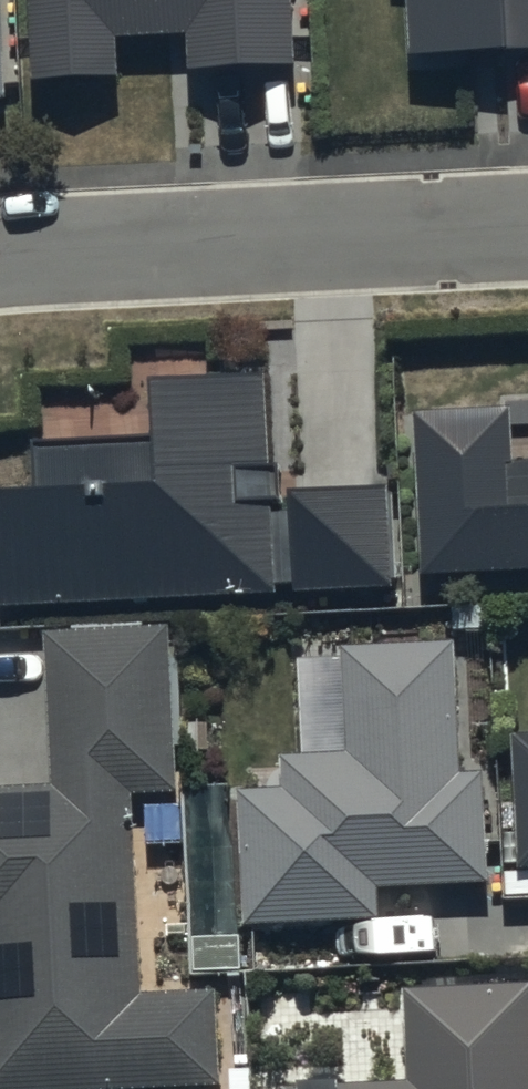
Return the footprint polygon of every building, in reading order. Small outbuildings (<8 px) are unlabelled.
[(35,80),(115,75),(113,37),(188,32),(191,74),(296,67),(292,0),(30,0),(35,80)] [(406,69),(527,63),(527,0),(400,0),(406,69)] [(147,376),(149,434),(32,440),(35,489),(0,491),(0,606),(393,586),(387,482),(271,488),(265,370),(147,376)] [(510,478),(509,424),(421,425),(422,584),(527,583),(527,478),(510,478)] [(219,1006),(144,1009),(136,805),(177,804),(171,640),(46,645),(52,799),(0,801),(0,1088),(222,1088),(219,1006)] [(240,803),(245,938),(378,933),(377,901),(489,896),(484,786),(460,787),(455,657),(342,662),(346,764),(283,766),(284,801),(240,803)] [(519,881),(527,881),(527,751),(514,751),(519,881)] [(405,988),(410,1079),(277,1087),(277,1088),(527,1088),(527,981),(405,988)]
